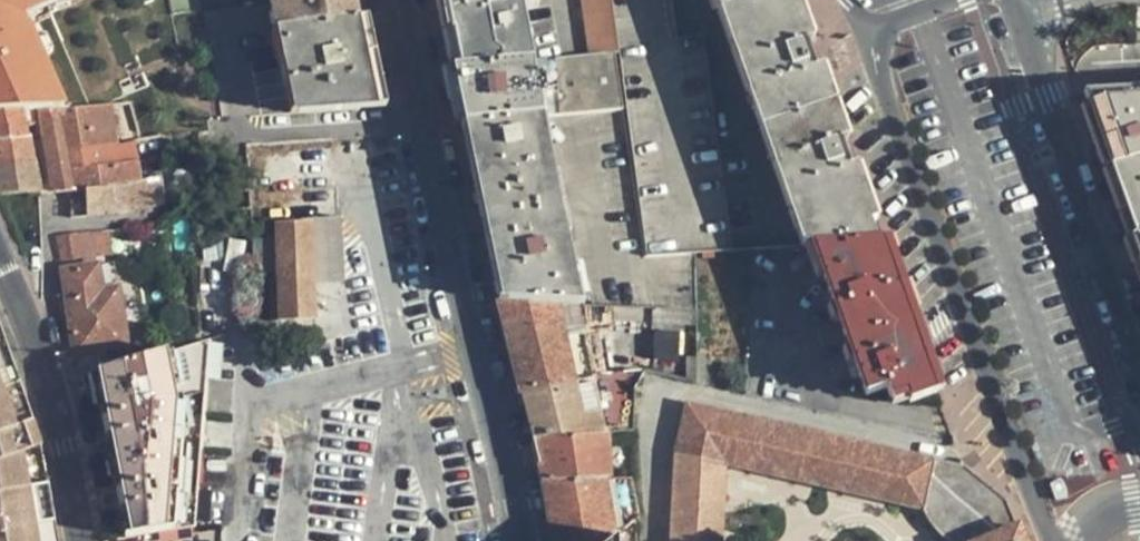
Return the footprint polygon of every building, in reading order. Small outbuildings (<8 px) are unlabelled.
[(209,40),(273,32),(267,0),(265,0),(204,8),(209,40)] [(280,30),(356,21),(353,0),(267,0),(273,32),(280,30)] [(524,11),(522,0),(437,0),(450,71),(533,62),(524,11)] [(524,11),(538,8),(537,0),(522,0),(524,11)] [(611,0),(597,0),(582,2),(584,15),(613,11),(611,0)] [(613,11),(615,24),(616,38),(618,53),(626,109),(647,256),(705,252),(677,39),(672,0),(611,0),(613,11)] [(812,245),(876,241),(869,223),(850,168),(841,141),(816,69),(806,43),(791,0),(722,0),(733,29),(809,246),(812,245)] [(615,24),(613,11),(584,15),(586,28),(615,24)] [(298,114),(379,108),(370,70),(368,70),(356,21),(280,30),(283,45),(281,46),(285,64),(287,63),(291,80),(289,81),(293,99),(294,99),(298,114)] [(616,38),(615,24),(586,28),(587,42),(616,38)] [(703,36),(677,39),(705,252),(732,251),(703,36)] [(587,42),(589,56),(615,53),(618,53),(616,38),(587,42)] [(816,69),(822,67),(812,40),(806,43),(816,69)] [(589,56),(533,62),(450,71),(461,125),(466,125),(536,118),(622,109),(615,53),(589,56)] [(8,69),(0,71),(0,99),(15,99),(8,69)] [(1139,237),(1139,91),(1104,94),(1091,116),(1134,238),(1139,237)] [(113,94),(115,104),(129,103),(131,103),(130,92),(113,94)] [(1083,95),(1091,116),(1104,94),(1083,95)] [(131,103),(129,103),(137,133),(158,129),(152,101),(131,103)] [(115,104),(113,105),(119,145),(133,142),(139,141),(137,133),(129,103),(115,104)] [(119,145),(113,105),(60,110),(68,152),(119,145)] [(55,193),(59,193),(76,192),(68,152),(60,110),(34,110),(46,180),(55,193)] [(23,111),(0,111),(0,195),(40,192),(23,111)] [(569,275),(536,118),(466,125),(503,302),(575,305),(569,275)] [(211,191),(209,202),(206,216),(251,210),(253,225),(254,273),(277,272),(278,321),(315,319),(314,284),(311,223),(337,221),(332,138),(245,144),(247,190),(211,191)] [(850,168),(856,165),(847,139),(841,141),(850,168)] [(137,160),(133,142),(119,145),(122,163),(137,160)] [(119,145),(68,152),(76,192),(85,192),(86,200),(71,201),(72,217),(119,213),(159,204),(157,179),(143,182),(141,173),(137,160),(122,163),(119,145)] [(155,171),(141,173),(143,182),(157,179),(155,171)] [(159,204),(179,199),(175,176),(157,179),(159,204)] [(314,284),(340,282),(337,221),(311,223),(314,284)] [(113,256),(110,230),(90,233),(94,259),(113,256)] [(90,233),(59,236),(63,269),(95,266),(94,259),(90,233)] [(1134,238),(1129,238),(1139,267),(1139,237),(1134,238)] [(881,241),(876,241),(812,245),(823,276),(829,293),(823,295),(828,308),(834,306),(853,361),(847,363),(852,377),(858,375),(865,395),(886,388),(890,398),(905,393),(909,402),(935,393),(881,241)] [(741,256),(697,256),(698,347),(742,347),(741,256)] [(98,266),(95,266),(63,269),(71,320),(91,317),(89,299),(104,297),(100,276),(98,266)] [(91,317),(71,320),(76,354),(91,352),(127,347),(115,273),(100,276),(104,297),(89,299),(91,317)] [(576,305),(575,305),(503,302),(497,302),(508,343),(589,360),(576,305)] [(652,328),(653,358),(683,358),(683,328),(652,328)] [(45,486),(39,453),(40,453),(0,332),(0,529),(2,540),(56,540),(45,486)] [(209,340),(205,341),(199,414),(203,414),(209,340)] [(205,341),(130,363),(95,373),(110,450),(126,537),(194,527),(203,414),(199,414),(205,341)] [(592,376),(589,360),(508,343),(520,393),(527,419),(532,440),(605,434),(592,376)] [(91,352),(95,373),(130,363),(127,347),(91,352)] [(608,434),(633,432),(634,389),(644,372),(592,376),(605,434),(608,434)] [(1018,531),(1005,501),(950,458),(711,409),(686,403),(675,451),(671,540),(721,540),(725,465),(922,510),(930,523),(941,537),(948,540),(993,540),(1018,531)] [(543,482),(610,479),(608,434),(605,434),(532,440),(543,482)] [(617,536),(638,517),(631,477),(610,479),(543,482),(551,528),(554,540),(611,540),(617,536)] [(1018,531),(993,540),(1022,540),(1018,531)]
